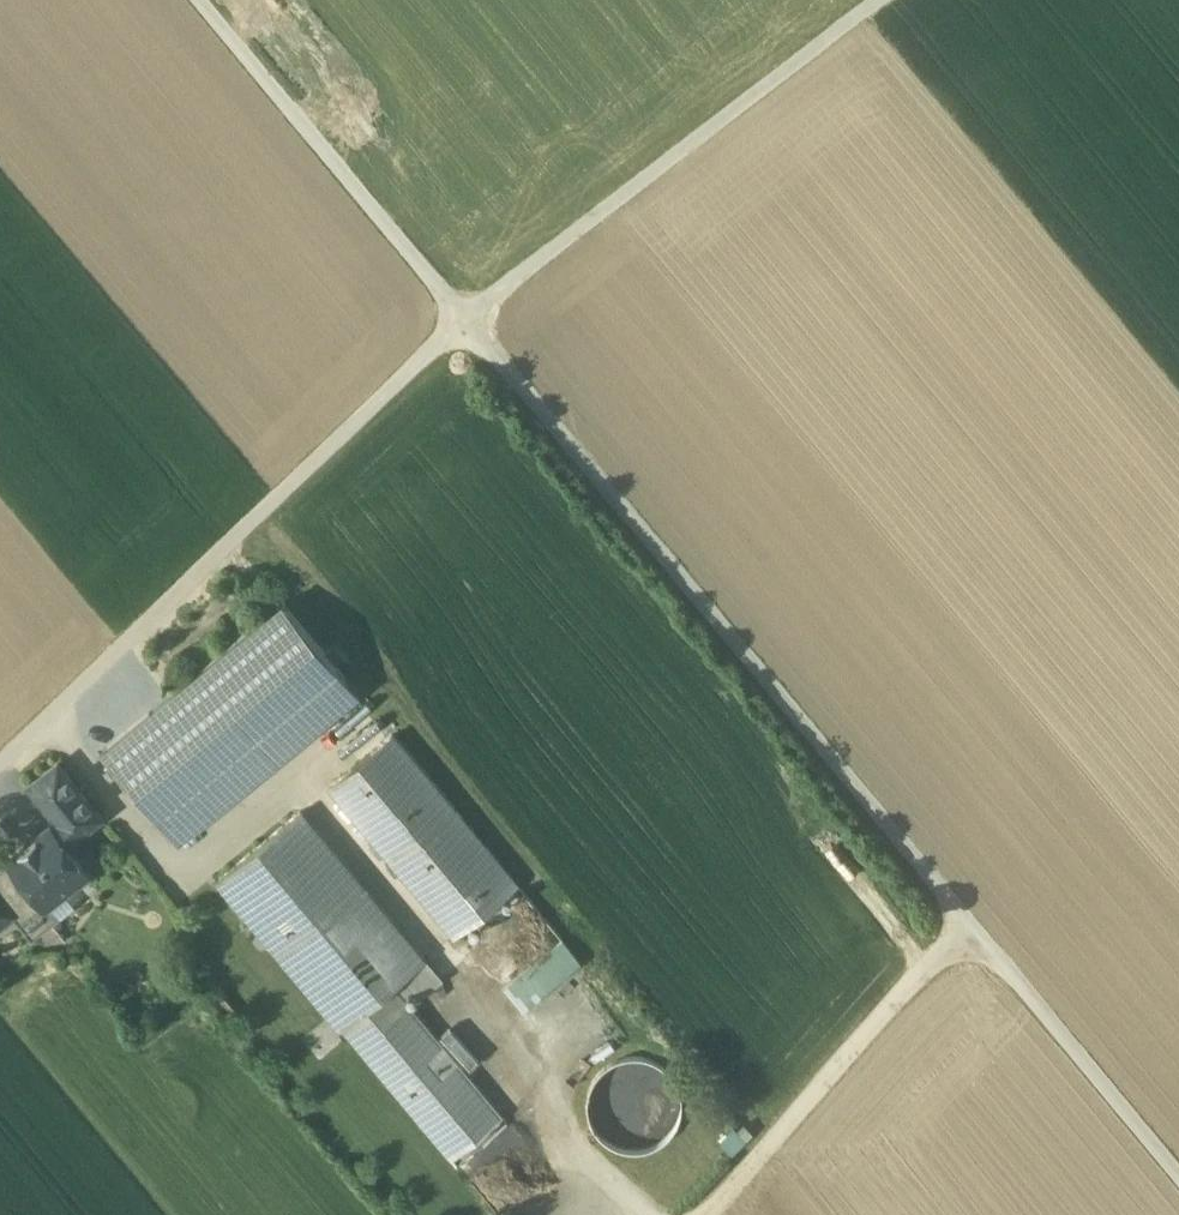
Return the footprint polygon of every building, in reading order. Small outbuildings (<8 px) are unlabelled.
[(283,604),(103,752),(167,829),(346,680),(283,604)] [(517,886),(392,736),(330,787),(455,938),(517,886)] [(58,765),(30,787),(52,814),(80,792),(58,765)] [(80,792),(52,814),(57,820),(56,825),(52,829),(66,846),(101,818),(80,792)] [(424,961),(301,812),(218,881),(342,1030),(394,987),(424,961)] [(51,827),(8,861),(10,862),(46,908),(47,907),(88,874),(66,846),(52,829),(51,827)] [(10,862),(0,870),(0,898),(14,916),(12,917),(32,942),(58,921),(47,907),(46,908),(10,862)] [(12,917),(14,916),(0,898),(0,927),(12,917)] [(562,941),(509,986),(527,1008),(581,964),(562,941)] [(394,987),(342,1030),(451,1161),(503,1118),(394,987)] [(679,1124),(682,1106),(678,1088),(668,1072),(652,1062),(634,1058),(616,1062),(600,1073),(590,1088),(587,1107),(591,1125),(601,1140),(617,1150),(635,1154),(653,1150),(668,1140),(679,1124)] [(734,1128),(720,1141),(731,1154),(745,1141),(734,1128)]
